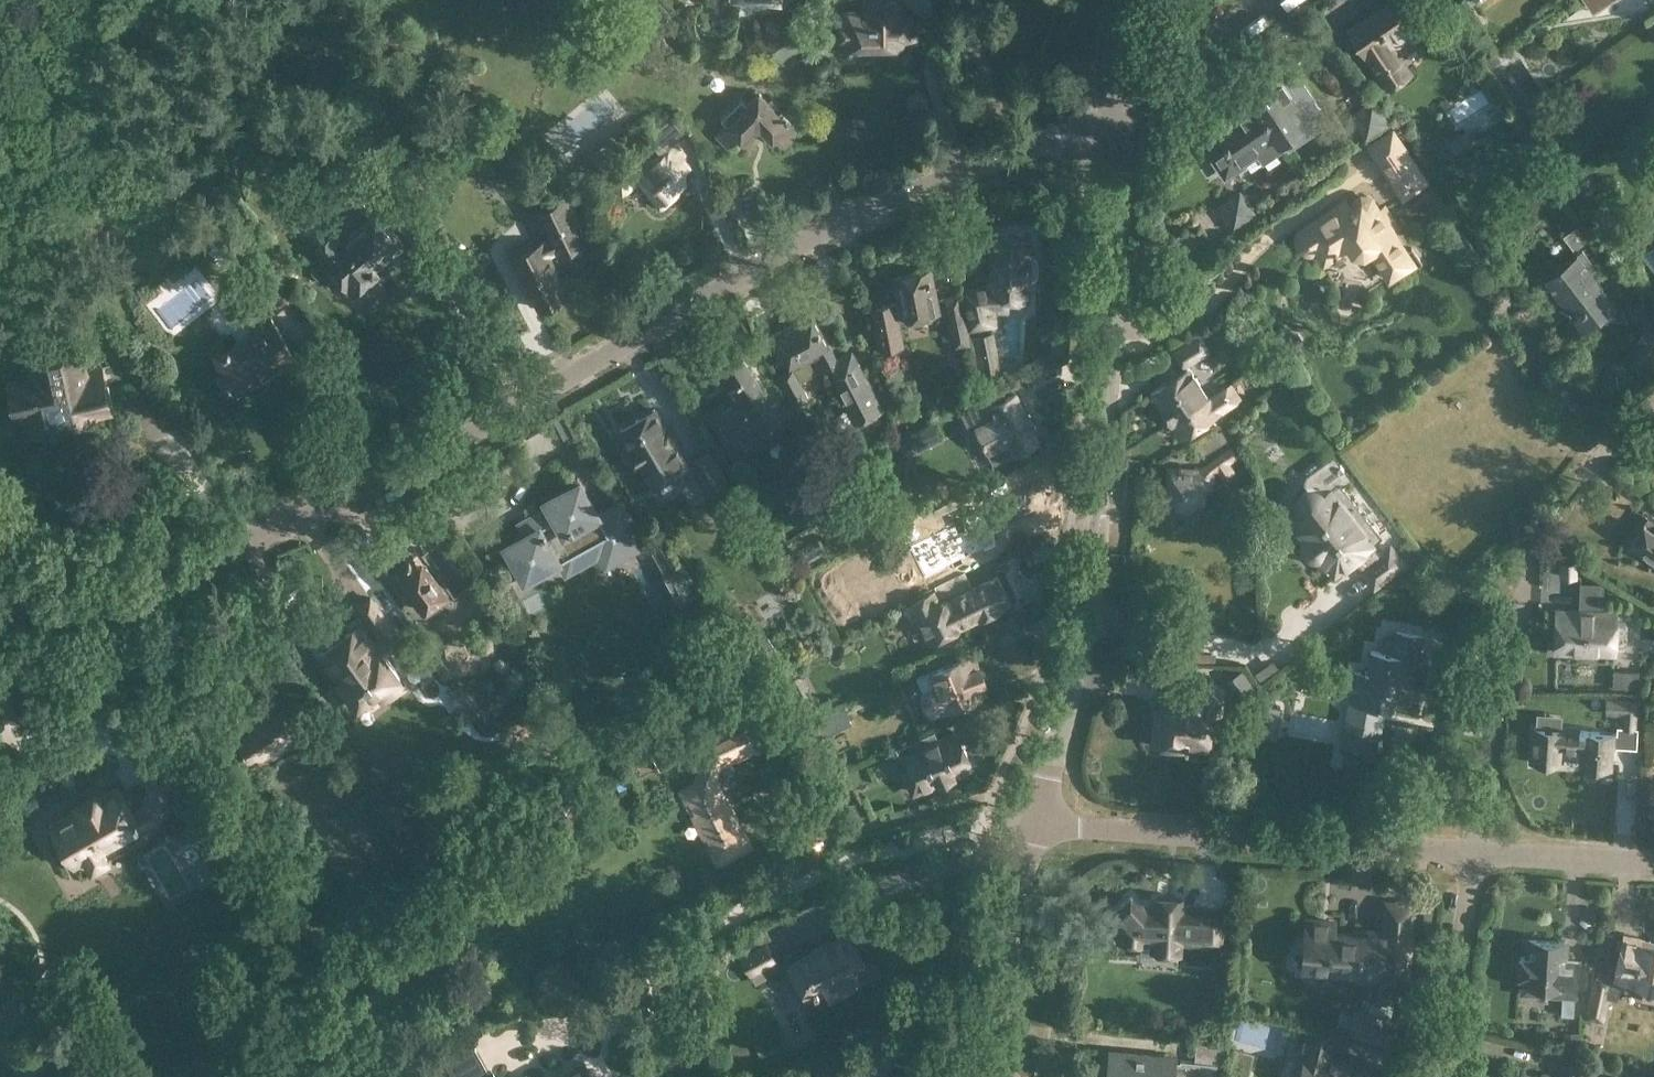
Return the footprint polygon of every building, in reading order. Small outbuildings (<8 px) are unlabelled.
[(889,50),(890,51),(891,53),(893,54),(895,54),(897,54),(898,53),(900,51),(903,46),(904,46),(904,41),(918,41),(917,18),(910,19),(910,11),(896,12),(896,0),(886,0),(885,0),(862,0),(862,11),(836,11),(837,36),(840,36),(841,47),(846,54),(856,47),(889,46),(889,50)] [(1401,0),(1387,0),(1347,26),(1386,86),(1405,73),(1407,67),(1402,60),(1396,59),(1389,48),(1422,26),(1412,11),(1410,13),(1401,0)] [(1613,0),(1584,0),(1593,13),(1613,0)] [(808,41),(791,21),(765,42),(781,63),(808,41)] [(1350,42),(1341,27),(1334,32),(1345,49),(1351,45),(1350,42)] [(1301,78),(1290,86),(1282,74),(1249,96),(1254,104),(1280,142),(1314,120),(1311,116),(1321,109),(1301,78)] [(715,134),(715,135),(728,148),(738,139),(741,142),(753,129),(759,129),(761,129),(761,130),(773,141),(775,139),(776,139),(785,148),(797,135),(800,133),(791,123),(793,121),(794,120),(783,109),(771,97),(769,100),(759,90),(747,102),(742,97),(742,96),(733,105),(720,118),(726,124),(715,134)] [(1530,118),(1548,105),(1542,96),(1518,113),(1524,122),(1530,118)] [(1385,119),(1372,100),(1351,114),(1365,134),(1385,119)] [(1280,142),(1254,104),(1219,128),(1228,142),(1224,144),(1226,148),(1212,157),(1224,174),(1243,162),(1245,164),(1257,155),(1263,163),(1284,148),(1280,142)] [(685,127),(677,108),(650,134),(658,143),(655,145),(662,152),(644,167),(630,152),(605,173),(622,193),(638,180),(657,203),(669,194),(674,193),(686,182),(680,175),(693,164),(673,140),(685,127)] [(1425,180),(1413,163),(1391,130),(1369,145),(1392,178),(1403,195),(1425,180)] [(1455,152),(1472,141),(1465,130),(1448,141),(1455,152)] [(610,138),(593,152),(601,163),(618,149),(610,138)] [(1251,212),(1238,193),(1218,207),(1231,226),(1251,212)] [(1336,205),(1300,229),(1298,231),(1297,233),(1297,235),(1296,237),(1296,240),(1297,242),(1298,244),(1299,246),(1300,248),(1302,249),(1304,250),(1306,251),(1309,251),(1311,251),(1314,250),(1315,249),(1323,261),(1349,244),(1353,250),(1363,252),(1369,248),(1388,276),(1402,266),(1406,272),(1421,262),(1411,246),(1405,250),(1391,228),(1395,225),(1383,206),(1380,208),(1374,207),(1375,204),(1370,196),(1360,195),(1355,198),(1354,203),(1349,202),(1348,207),(1336,205)] [(531,241),(509,251),(518,270),(521,269),(540,307),(567,294),(577,290),(569,272),(559,277),(548,255),(558,250),(560,253),(582,243),(573,223),(578,221),(567,198),(540,211),(552,237),(533,247),(531,241)] [(333,232),(314,248),(325,259),(323,260),(330,268),(330,273),(335,279),(340,279),(353,294),(363,285),(368,285),(374,280),(374,275),(380,271),(377,268),(405,244),(378,213),(343,244),(335,234),(333,232)] [(1199,218),(1198,216),(1196,215),(1195,214),(1193,213),(1191,214),(1189,215),(1187,216),(1186,218),(1186,220),(1186,222),(1187,224),(1188,225),(1190,226),(1192,227),(1194,226),(1196,225),(1198,224),(1199,222),(1199,220),(1199,218)] [(1577,224),(1563,235),(1573,250),(1588,239),(1577,224)] [(1032,253),(1033,232),(990,230),(990,251),(989,252),(988,282),(961,288),(970,330),(998,324),(995,312),(1009,312),(1009,300),(1030,299),(1030,278),(1036,277),(1039,271),(1039,261),(1036,255),(1032,253)] [(1641,252),(1653,268),(1653,242),(1641,252)] [(1597,268),(1582,249),(1543,279),(1584,331),(1617,305),(1592,273),(1597,268)] [(881,350),(904,345),(899,321),(906,319),(941,312),(935,285),(932,285),(929,269),(893,276),(898,302),(872,307),(881,350)] [(956,347),(970,344),(960,293),(946,296),(956,347)] [(239,385),(242,390),(296,355),(268,312),(269,311),(265,304),(249,314),(258,328),(216,354),(236,386),(239,385)] [(774,336),(778,343),(775,346),(781,358),(783,358),(789,369),(778,374),(794,405),(809,397),(801,381),(811,375),(813,366),(810,359),(818,354),(817,351),(823,348),(827,356),(833,353),(813,315),(774,336)] [(832,348),(842,342),(834,325),(823,331),(832,348)] [(994,331),(972,335),(980,374),(1001,369),(994,331)] [(1182,365),(1209,348),(1200,333),(1173,351),(1182,365)] [(28,434),(100,418),(100,416),(114,413),(103,364),(88,367),(82,339),(25,352),(30,373),(6,378),(16,423),(25,421),(28,434)] [(831,363),(827,366),(857,423),(882,410),(852,352),(837,360),(833,353),(827,356),(831,363)] [(734,451),(758,435),(762,442),(786,427),(797,445),(808,438),(797,420),(799,419),(785,397),(774,404),(743,355),(718,371),(733,395),(708,410),(734,451)] [(1170,422),(1174,420),(1210,397),(1189,365),(1177,373),(1174,368),(1161,376),(1165,381),(1150,391),(1170,422)] [(1280,377),(1271,365),(1264,370),(1273,382),(1280,377)] [(1230,384),(1210,397),(1174,420),(1183,433),(1229,403),(1226,398),(1236,392),(1230,384)] [(1016,393),(990,406),(995,416),(990,418),(1008,456),(1039,441),(1033,428),(1036,427),(1029,413),(1026,414),(1016,393)] [(684,463),(653,407),(619,427),(631,447),(626,449),(634,463),(638,461),(648,481),(684,463)] [(910,432),(918,449),(919,449),(942,438),(934,420),(910,432)] [(691,460),(705,485),(725,474),(710,449),(691,460)] [(1228,463),(1219,452),(1195,470),(1182,468),(1183,466),(1180,466),(1179,468),(1169,467),(1164,502),(1174,503),(1173,511),(1190,513),(1191,505),(1203,506),(1205,490),(1211,487),(1213,473),(1228,463)] [(506,546),(525,581),(564,559),(568,566),(614,540),(623,556),(644,544),(621,502),(599,514),(580,481),(546,500),(551,510),(534,519),(539,529),(506,546)] [(943,524),(925,533),(941,565),(992,540),(976,508),(960,515),(958,512),(942,520),(943,524)] [(1353,569),(1381,554),(1349,515),(1347,517),(1343,514),(1335,514),(1325,517),(1324,524),(1320,528),(1330,543),(1326,548),(1326,553),(1332,557),(1340,557),(1342,555),(1353,569)] [(1627,545),(1653,564),(1653,527),(1653,528),(1644,521),(1632,539),(1627,545)] [(656,531),(662,541),(668,537),(662,527),(656,531)] [(427,611),(450,594),(428,563),(441,553),(456,573),(459,571),(468,582),(476,576),(441,529),(405,556),(409,561),(397,569),(427,611)] [(1561,562),(1561,576),(1576,576),(1576,562),(1561,562)] [(933,588),(935,592),(941,604),(957,596),(973,589),(965,572),(933,588)] [(917,618),(929,642),(1011,602),(998,576),(973,589),(957,596),(941,604),(935,592),(905,607),(912,620),(917,618)] [(1579,606),(1603,607),(1604,582),(1580,581),(1579,606)] [(339,681),(358,708),(401,676),(385,654),(404,640),(372,597),(360,606),(375,627),(387,618),(395,628),(375,642),(361,624),(347,634),(343,629),(331,638),(335,643),(321,653),(340,680),(339,681)] [(1614,643),(1623,643),(1626,641),(1627,625),(1624,622),(1615,622),(1615,613),(1557,610),(1555,651),(1614,653),(1614,643)] [(1366,671),(1352,668),(1339,746),(1377,753),(1384,709),(1395,711),(1402,666),(1415,668),(1420,635),(1394,630),(1390,653),(1370,649),(1366,671)] [(1175,637),(1137,637),(1137,657),(1175,658),(1175,637)] [(934,688),(921,694),(931,719),(944,713),(986,696),(982,685),(987,683),(974,654),(928,674),(934,688)] [(1244,667),(1231,676),(1245,696),(1257,686),(1244,667)] [(1172,706),(1154,705),(1152,743),(1163,743),(1167,748),(1175,749),(1180,744),(1206,746),(1208,711),(1218,712),(1220,683),(1196,681),(1195,701),(1172,700),(1172,706)] [(480,712),(458,682),(445,692),(467,722),(480,712)] [(809,692),(797,697),(803,709),(814,704),(809,692)] [(1620,714),(1620,727),(1639,728),(1639,699),(1606,697),(1606,714),(1620,714)] [(281,746),(283,749),(310,731),(292,700),(252,726),(254,729),(236,742),(251,765),(281,746)] [(1281,707),(1261,703),(1256,735),(1275,739),(1281,707)] [(814,738),(852,722),(845,705),(806,721),(814,738)] [(679,790),(717,862),(751,845),(716,778),(719,777),(722,767),(772,740),(756,709),(698,740),(709,761),(709,764),(706,771),(708,775),(679,790)] [(1533,725),(1532,761),(1560,763),(1560,749),(1583,751),(1583,765),(1608,766),(1609,747),(1617,747),(1618,732),(1533,725)] [(901,758),(906,756),(921,788),(973,765),(957,731),(939,739),(935,729),(895,747),(901,758)] [(52,825),(71,859),(103,841),(111,854),(129,843),(125,836),(162,815),(174,773),(155,767),(144,804),(134,810),(119,784),(100,795),(98,790),(74,804),(78,811),(52,825)] [(852,821),(866,815),(859,799),(845,805),(852,821)] [(193,837),(211,868),(233,854),(215,823),(193,837)] [(1130,896),(1110,912),(1117,920),(1115,941),(1150,943),(1149,951),(1182,953),(1183,942),(1223,945),(1223,943),(1223,940),(1230,941),(1231,941),(1232,915),(1225,914),(1225,908),(1185,906),(1186,901),(1186,897),(1153,895),(1152,900),(1140,902),(1137,902),(1132,897),(1130,896)] [(369,928),(374,932),(382,931),(385,926),(385,918),(380,914),(373,915),(369,921),(369,928)] [(1335,919),(1307,917),(1303,967),(1318,968),(1317,984),(1346,985),(1346,970),(1361,971),(1361,966),(1390,969),(1389,978),(1405,979),(1409,930),(1397,930),(1397,933),(1362,930),(1362,932),(1334,930),(1335,919)] [(786,962),(807,1001),(825,990),(829,999),(855,985),(861,981),(857,973),(869,967),(848,928),(804,953),(799,944),(784,953),(789,961),(786,962)] [(1623,936),(1614,978),(1641,985),(1643,989),(1653,991),(1653,943),(1623,936)] [(1573,997),(1575,969),(1563,969),(1563,955),(1560,955),(1561,941),(1528,939),(1527,957),(1520,956),(1519,985),(1520,985),(1520,993),(1556,996),(1573,997)] [(739,956),(750,975),(778,960),(768,940),(739,956)] [(1614,978),(1596,974),(1586,1018),(1604,1022),(1614,978)] [(555,1010),(566,1004),(557,988),(546,995),(555,1010)] [(1347,1033),(1393,1046),(1399,1020),(1389,1018),(1389,1016),(1385,1015),(1368,1010),(1364,1009),(1364,1011),(1354,1008),(1353,1013),(1349,1029),(1347,1033)] [(0,1016),(0,1034),(8,1022),(5,1020),(0,1016)] [(1368,1067),(1330,1056),(1336,1035),(1306,1027),(1300,1050),(1305,1051),(1297,1076),(1366,1076),(1368,1067)] [(1578,1031),(1563,1030),(1562,1044),(1577,1046),(1578,1031)] [(1110,1051),(1108,1076),(1200,1076),(1202,1076),(1215,1076),(1216,1062),(1224,1062),(1226,1039),(1197,1037),(1195,1058),(1176,1057),(1175,1055),(1110,1051)] [(1254,1052),(1234,1047),(1228,1072),(1238,1075),(1238,1076),(1248,1076),(1254,1052)] [(507,1060),(465,1073),(466,1076),(512,1076),(507,1060)] [(1592,1070),(1569,1063),(1564,1076),(1590,1076),(1592,1070)]
